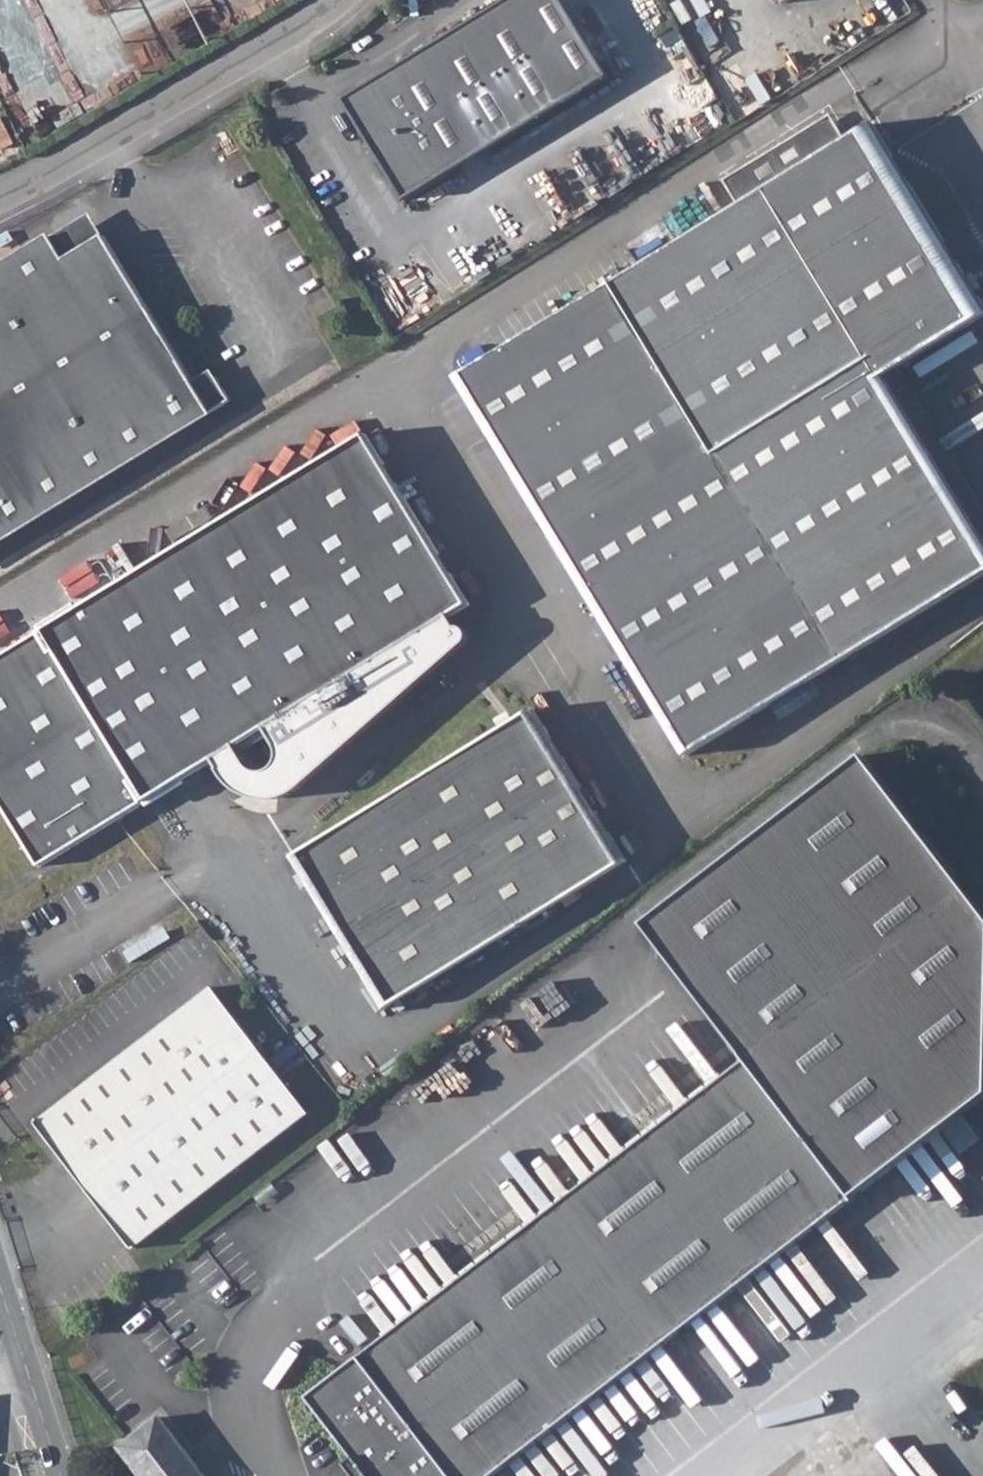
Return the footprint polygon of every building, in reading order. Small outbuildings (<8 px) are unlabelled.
[(345,98),(406,200),(609,76),(563,0),(506,0),(345,98)] [(796,132),(812,158),(845,138),(829,111),(796,132)] [(457,376),(687,752),(982,571),(982,532),(885,372),(982,311),(982,299),(874,121),(812,158),(796,132),(722,177),(739,203),(457,376)] [(0,266),(0,540),(230,399),(216,375),(197,386),(103,234),(64,258),(50,236),(0,266)] [(0,655),(0,796),(43,866),(208,764),(213,772),(207,776),(209,780),(213,786),(219,793),(226,798),(234,802),(242,805),(251,806),(262,806),(270,804),(279,802),(286,798),(458,646),(460,643),(461,640),(460,636),(459,633),(455,629),(451,628),(447,628),(442,620),(471,601),(366,431),(0,655)] [(536,707),(296,855),(388,1005),(629,856),(536,707)] [(307,1396),(369,1475),(489,1475),(982,1095),(982,894),(869,747),(650,916),(754,1050),(307,1396)] [(209,986),(33,1121),(129,1248),(306,1113),(209,986)] [(122,1445),(145,1475),(205,1475),(159,1416),(122,1445)]
